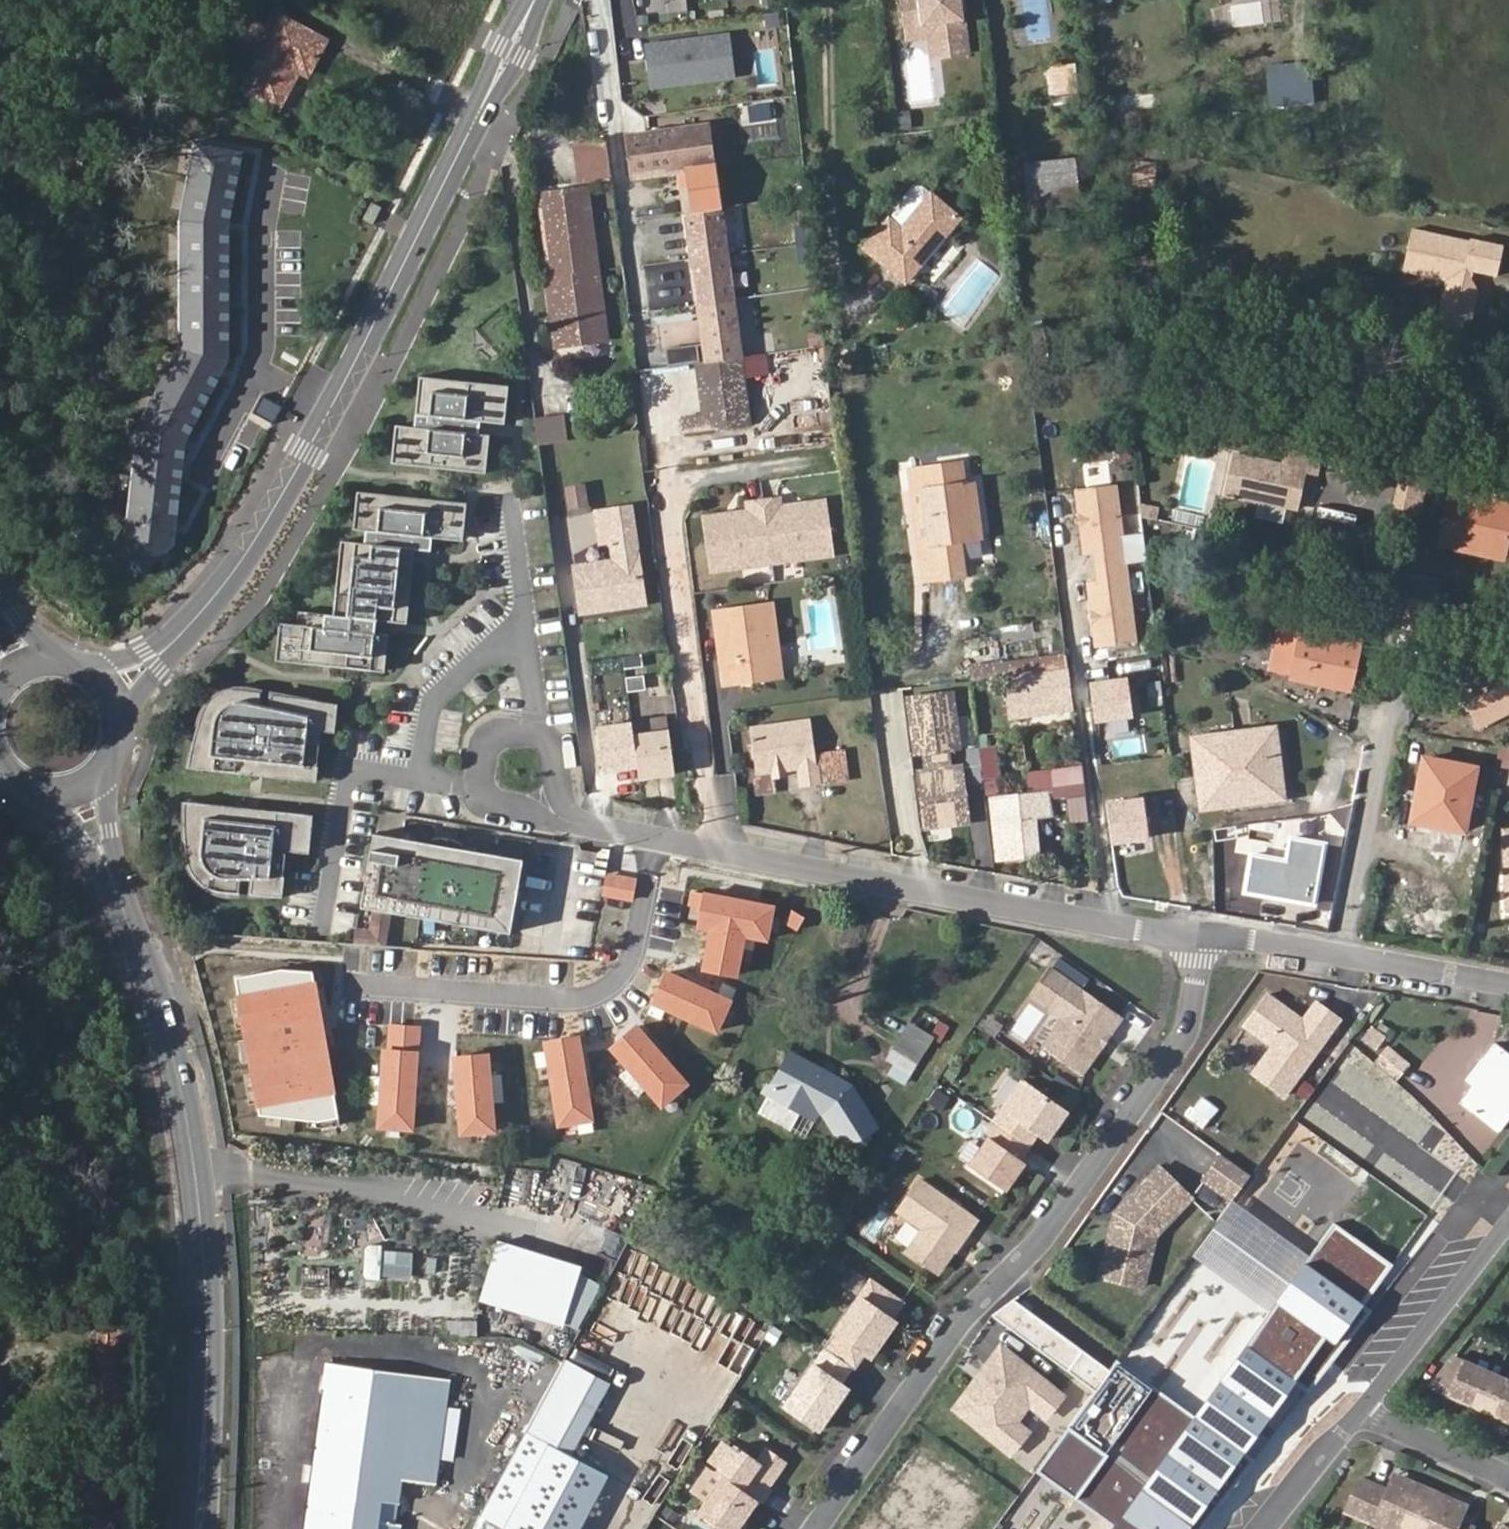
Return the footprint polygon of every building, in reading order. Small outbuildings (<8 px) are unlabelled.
[(905,27),(936,23),(937,35),(940,56),(969,52),(962,0),(901,0),(905,27)] [(763,12),(765,26),(778,25),(776,11),(763,12)] [(330,41),(282,14),(244,88),(284,109),(302,75),(311,76),(330,41)] [(936,23),(905,27),(907,39),(937,35),(936,23)] [(691,41),(647,46),(652,85),(688,81),(687,77),(732,72),(728,36),(701,40),(701,43),(692,44),(691,41)] [(1044,106),(1070,109),(1074,68),(1048,65),(1044,106)] [(732,72),(687,77),(688,81),(733,76),(732,72)] [(1268,79),(1272,104),(1314,99),(1311,74),(1268,79)] [(1108,113),(1109,126),(1156,123),(1154,91),(1119,93),(1120,111),(1108,113)] [(742,103),(742,124),(768,124),(768,103),(742,103)] [(712,122),(624,134),(630,182),(690,174),(695,211),(689,211),(706,353),(743,348),(712,122)] [(600,140),(569,143),(572,184),(604,181),(600,140)] [(557,325),(548,326),(551,350),(604,343),(584,193),(546,198),(553,253),(542,255),(547,288),(544,288),(546,303),(554,302),(557,325)] [(1081,195),(1031,203),(1039,249),(1088,241),(1081,195)] [(553,253),(546,198),(535,199),(542,255),(553,253)] [(866,246),(905,282),(959,223),(933,198),(903,231),(891,220),(866,246)] [(169,297),(231,321),(244,284),(230,278),(248,229),(200,209),(169,297)] [(1474,278),(1476,271),(1500,277),(1507,246),(1476,239),(1475,243),(1413,229),(1405,266),(1441,274),(1432,313),(1473,322),(1482,280),(1474,278)] [(546,303),(548,326),(557,325),(554,302),(546,303)] [(693,347),(664,348),(665,364),(694,362),(693,347)] [(743,348),(706,353),(712,404),(684,408),(688,432),(753,424),(753,420),(768,418),(765,393),(749,395),(743,348)] [(511,390),(422,381),(418,418),(483,425),(499,427),(501,414),(508,415),(511,390)] [(507,428),(508,415),(501,414),(499,427),(507,428)] [(481,438),(483,425),(418,418),(417,431),(481,438)] [(539,450),(569,444),(565,420),(535,424),(539,450)] [(488,477),(492,439),(481,438),(417,431),(398,429),(394,467),(488,477)] [(1274,463),(1233,454),(1224,493),(1295,508),(1300,485),(1312,488),(1319,457),(1277,448),(1274,463)] [(908,464),(911,486),(922,484),(930,545),(919,546),(925,587),(968,581),(962,541),(979,539),(971,477),(961,478),(958,457),(908,464)] [(570,513),(592,509),(588,483),(566,487),(570,513)] [(922,484),(911,486),(919,546),(930,545),(922,484)] [(1118,485),(1078,490),(1087,555),(1097,554),(1099,567),(1100,581),(1091,583),(1099,647),(1139,642),(1128,563),(1118,485)] [(1409,526),(1421,499),(1399,488),(1386,515),(1409,526)] [(1438,547),(1505,562),(1508,544),(1508,503),(1450,489),(1438,547)] [(469,506),(360,495),(356,532),(369,534),(435,541),(457,543),(459,530),(466,531),(469,506)] [(705,519),(712,570),(772,562),(831,553),(824,502),(780,509),(778,501),(763,503),(748,505),(749,513),(705,519)] [(618,604),(619,612),(645,608),(632,505),(608,509),(614,547),(620,547),(621,559),(623,569),(580,576),(584,609),(618,604)] [(465,544),(466,531),(459,530),(457,543),(465,544)] [(433,553),(435,541),(369,534),(368,546),(418,551),(433,553)] [(410,626),(418,551),(368,546),(344,543),(337,617),(384,623),(410,626)] [(586,617),(619,612),(618,604),(584,609),(586,617)] [(735,654),(723,656),(727,688),(778,680),(769,610),(730,615),(735,654)] [(382,635),(384,623),(337,617),(302,613),(301,626),(382,635)] [(718,617),(723,656),(735,654),(730,615),(718,617)] [(1307,623),(1285,618),(1273,669),(1295,674),(1294,677),(1352,691),(1365,628),(1308,615),(1307,623)] [(389,661),(392,636),(382,635),(301,626),(284,624),(279,662),(380,673),(381,660),(389,661)] [(644,654),(624,655),(625,670),(645,669),(644,654)] [(388,674),(389,661),(381,660),(380,673),(388,674)] [(1455,686),(1475,725),(1508,708),(1508,667),(1506,660),(1455,686)] [(1071,668),(1007,677),(1013,720),(1076,711),(1075,701),(1074,694),(1071,668)] [(630,692),(648,689),(646,674),(628,677),(630,692)] [(1134,718),(1129,680),(1092,685),(1097,723),(1134,718)] [(339,725),(341,705),(275,695),(273,708),(263,706),(265,693),(241,690),(230,690),(225,701),(219,695),(209,706),(197,745),(203,746),(203,754),(195,752),(192,769),(255,775),(257,758),(268,759),(266,776),(312,781),(314,768),(321,769),(325,732),(326,724),(339,725)] [(230,690),(219,695),(225,701),(230,690)] [(273,708),(275,695),(265,693),(263,706),(273,708)] [(952,696),(908,701),(915,756),(925,755),(948,752),(959,750),(952,696)] [(641,766),(643,779),(678,774),(670,718),(635,724),(641,766)] [(759,770),(802,765),(804,785),(849,779),(846,750),(817,754),(813,718),(753,725),(759,770)] [(325,732),(338,733),(339,725),(326,724),(325,732)] [(606,771),(641,766),(635,724),(601,729),(606,771)] [(1199,812),(1287,799),(1275,727),(1236,733),(1189,740),(1199,812)] [(197,745),(195,752),(203,754),(203,746),(197,745)] [(977,780),(997,777),(992,745),(972,748),(977,780)] [(925,755),(927,774),(950,771),(948,752),(925,755)] [(1466,834),(1479,769),(1422,757),(1408,824),(1466,834)] [(255,775),(266,776),(268,759),(257,758),(255,775)] [(312,781),(320,782),(321,769),(314,768),(312,781)] [(927,774),(918,775),(925,830),(968,825),(961,769),(950,771),(927,774)] [(1080,769),(1066,772),(1070,795),(1083,792),(1080,769)] [(1070,795),(1066,772),(1030,778),(1032,793),(993,799),(1002,861),(1044,854),(1038,820),(1060,817),(1055,798),(1067,796),(1070,795)] [(1151,839),(1146,800),(1109,805),(1114,844),(1151,839)] [(255,808),(189,802),(188,818),(196,818),(195,826),(188,825),(193,866),(202,867),(200,879),(208,886),(219,892),(244,894),(245,879),(255,879),(253,895),(291,897),(294,851),(308,852),(310,839),(317,840),(320,815),(266,809),(264,826),(253,825),(255,808)] [(255,808),(253,825),(264,826),(266,809),(255,808)] [(1326,842),(1290,835),(1285,859),(1249,852),(1242,894),(1314,907),(1326,842)] [(310,839),(308,852),(316,853),(317,840),(310,839)] [(525,862),(379,839),(368,912),(514,934),(525,862)] [(193,866),(200,879),(202,867),(193,866)] [(253,895),(255,879),(245,879),(244,894),(253,895)] [(389,946),(392,918),(374,917),(373,929),(357,928),(356,943),(389,946)] [(280,970),(235,977),(257,1114),(314,1122),(338,1117),(314,971),(280,970)] [(1108,1035),(1120,1018),(1052,970),(1034,995),(1065,1017),(1045,1044),(1082,1071),(1101,1045),(1100,1040),(1103,1036),(1108,1035)] [(1267,994),(1245,1025),(1273,1046),(1253,1073),(1284,1096),(1340,1019),(1316,1002),(1303,1020),(1300,1025),(1294,1022),(1294,1013),(1267,994)] [(1303,1020),(1294,1013),(1294,1022),(1300,1025),(1303,1020)] [(885,1072),(911,1084),(935,1032),(909,1019),(885,1072)] [(1390,1044),(1379,1058),(1399,1075),(1410,1061),(1390,1044)] [(1508,1119),(1508,1055),(1496,1045),(1468,1079),(1475,1084),(1463,1100),(1501,1130),(1508,1119)] [(793,1056),(771,1093),(819,1120),(825,1109),(846,1141),(872,1124),(849,1087),(793,1056)] [(1022,1080),(993,1121),(998,1125),(1028,1146),(1037,1133),(1044,1138),(1050,1129),(1053,1131),(1066,1112),(1022,1080)] [(1019,1159),(1028,1146),(998,1125),(969,1166),(1004,1191),(1016,1173),(1014,1172),(1022,1160),(1019,1159)] [(1046,1140),(1053,1131),(1050,1129),(1044,1138),(1046,1140)] [(1251,1176),(1220,1155),(1203,1179),(1234,1200),(1251,1176)] [(1016,1173),(1024,1162),(1022,1160),(1014,1172),(1016,1173)] [(1189,1198),(1157,1168),(1124,1205),(1127,1209),(1112,1226),(1103,1264),(1145,1274),(1155,1236),(1189,1198)] [(955,1251),(977,1221),(920,1180),(898,1211),(923,1229),(908,1252),(935,1271),(951,1248),(955,1251)] [(1020,1299),(994,1321),(1094,1393),(1037,1468),(1081,1503),(1114,1525),(1111,1528),(1189,1528),(1303,1375),(1315,1384),(1396,1273),(1339,1231),(1316,1261),(1234,1201),(1192,1258),(1271,1316),(1196,1417),(1160,1393),(1116,1361),(1108,1369),(1020,1299)] [(1127,1209),(1124,1205),(1114,1216),(1112,1226),(1127,1209)] [(609,1250),(623,1247),(620,1230),(606,1232),(609,1250)] [(367,1241),(367,1276),(384,1276),(384,1242),(367,1241)] [(415,1276),(417,1250),(386,1248),(384,1274),(415,1276)] [(940,1274),(955,1251),(951,1248),(935,1271),(940,1274)] [(1145,1274),(1103,1264),(1099,1278),(1142,1289),(1145,1274)] [(555,1315),(581,1328),(605,1281),(579,1268),(555,1315)] [(851,1367),(855,1369),(866,1353),(870,1356),(894,1322),(890,1319),(901,1303),(871,1282),(824,1348),(826,1349),(851,1367)] [(719,1335),(742,1343),(751,1317),(729,1308),(719,1335)] [(839,1383),(851,1367),(826,1349),(815,1365),(813,1364),(784,1405),(819,1430),(831,1412),(827,1409),(831,1403),(836,1406),(848,1389),(839,1383)] [(1061,1396),(1000,1350),(978,1379),(981,1382),(967,1400),(964,1398),(953,1412),(1012,1456),(1028,1436),(1012,1424),(1028,1402),(1047,1415),(1061,1396)] [(1454,1361),(1431,1390),(1508,1424),(1508,1385),(1454,1361)] [(402,1498),(403,1484),(439,1488),(451,1381),(328,1366),(308,1528),(405,1528),(409,1500),(402,1498)] [(831,1403),(827,1409),(831,1412),(836,1406),(831,1403)] [(993,1491),(919,1444),(878,1509),(909,1528),(969,1528),(993,1491)] [(736,1445),(718,1472),(723,1476),(758,1501),(761,1503),(771,1489),(767,1486),(764,1484),(767,1480),(770,1482),(785,1460),(768,1448),(758,1461),(736,1445)] [(550,1446),(508,1528),(581,1528),(609,1476),(550,1446)] [(758,1501),(723,1476),(698,1513),(721,1528),(739,1528),(758,1501)] [(1411,1493),(1413,1487),(1393,1478),(1391,1483),(1411,1493)] [(1458,1527),(1463,1515),(1442,1506),(1445,1501),(1413,1487),(1411,1493),(1391,1483),(1386,1495),(1358,1483),(1344,1516),(1374,1528),(1463,1528),(1458,1527)] [(1465,1510),(1445,1501),(1442,1506),(1463,1515),(1465,1510)]
